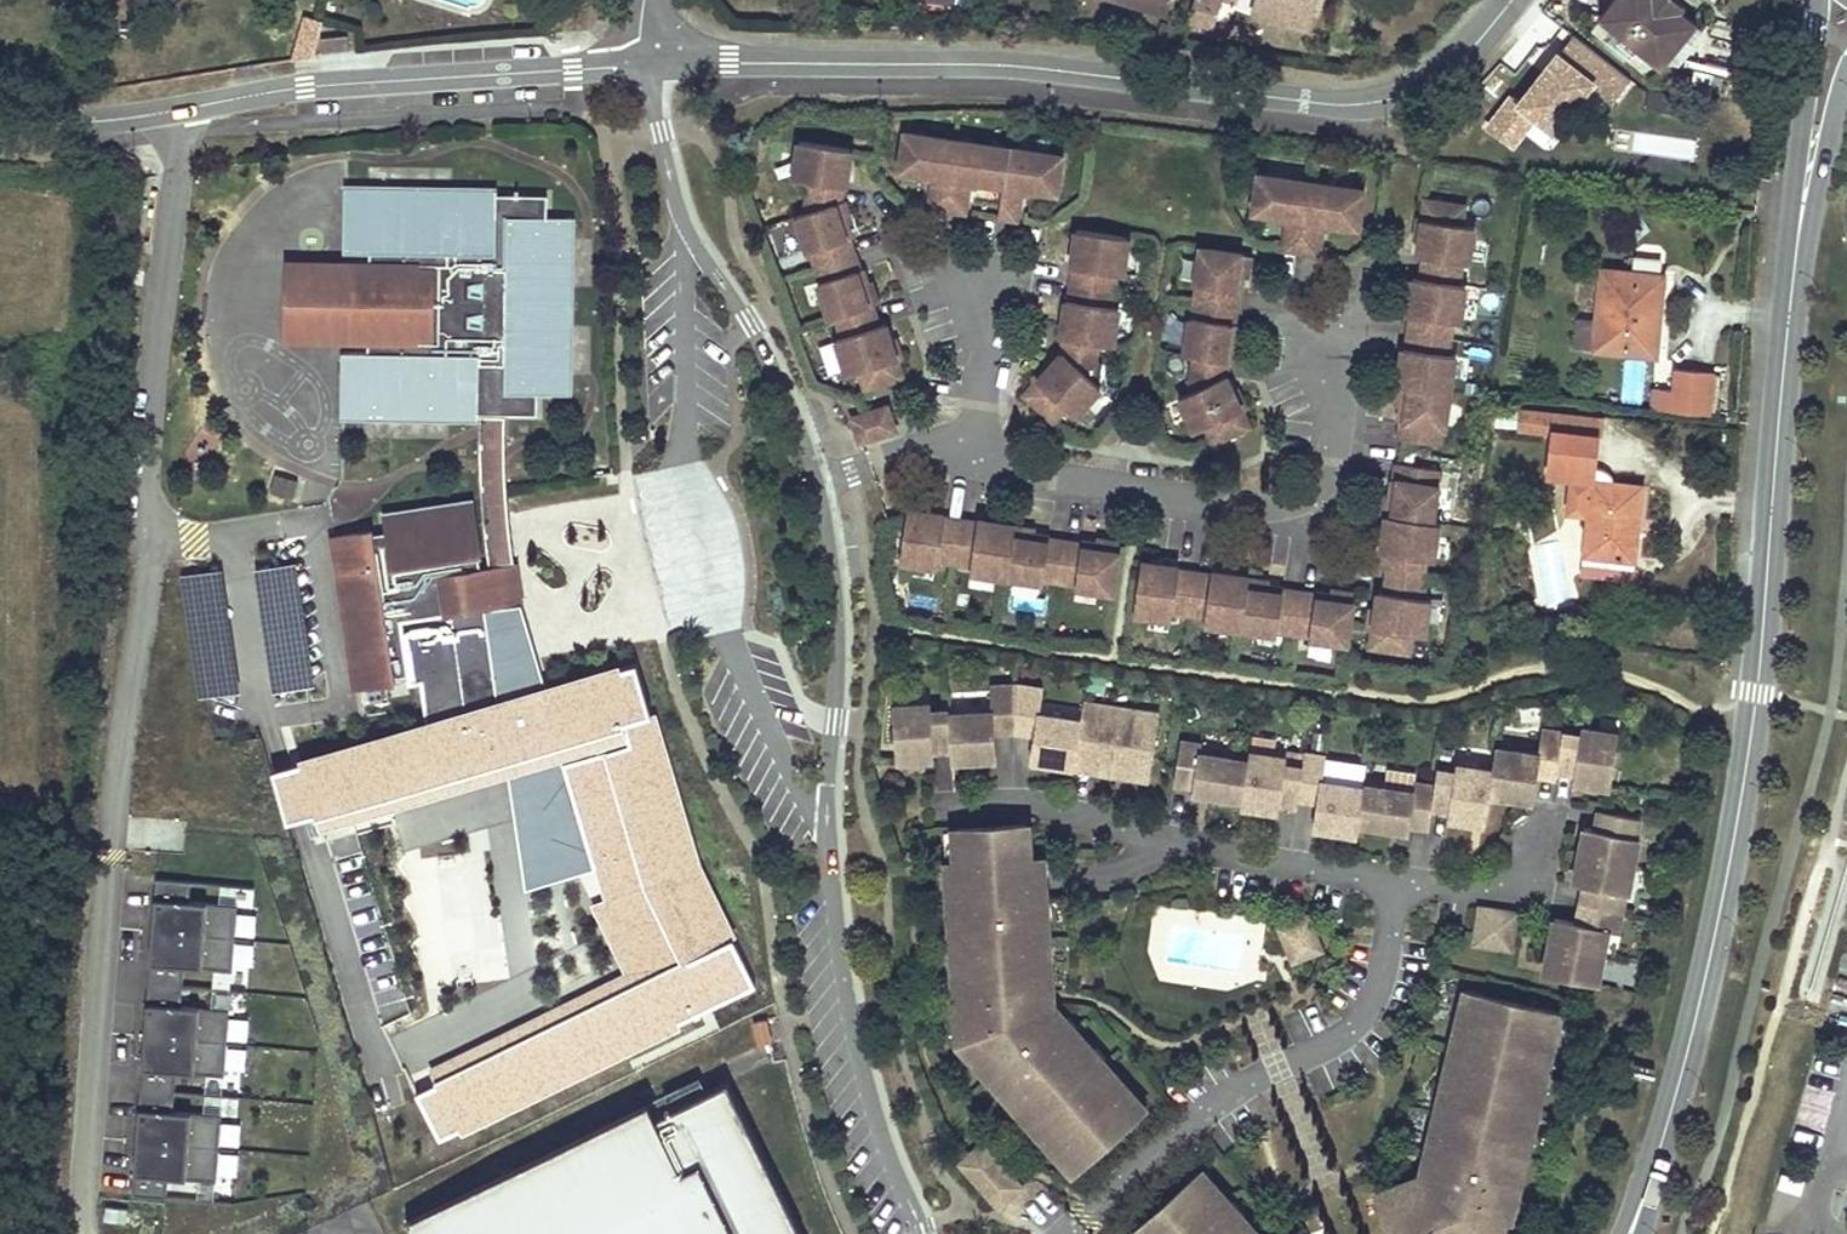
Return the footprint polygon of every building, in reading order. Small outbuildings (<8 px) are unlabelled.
[(1163,14),(1163,13),(1167,0),(1116,0),(1163,14)] [(1205,0),(1195,0),(1190,26),(1213,33),(1221,4),(1205,0)] [(1257,4),(1310,21),(1316,0),(1258,0),(1257,4)] [(1595,23),(1659,75),(1695,31),(1679,18),(1656,0),(1613,0),(1595,23)] [(1679,18),(1684,12),(1668,0),(1656,0),(1679,18)] [(1310,21),(1257,4),(1254,14),(1307,30),(1310,21)] [(322,38),(324,51),(348,48),(347,35),(322,38)] [(1507,94),(1480,128),(1512,152),(1535,122),(1558,140),(1583,108),(1600,121),(1629,83),(1573,39),(1522,105),(1507,94)] [(1713,78),(1675,71),(1671,93),(1708,101),(1713,78)] [(1057,197),(1062,160),(904,137),(899,173),(934,179),(929,211),(964,216),(969,184),(1003,189),(998,221),(1016,224),(1021,192),(1057,197)] [(866,304),(854,268),(852,269),(842,238),(845,237),(834,203),(836,189),(839,190),(845,152),(794,144),(788,181),(804,184),(799,213),(789,216),(801,251),(803,251),(813,282),(811,283),(822,318),(828,316),(835,337),(828,339),(835,362),(840,375),(852,371),(858,389),(894,377),(877,324),(870,326),(863,305),(866,304)] [(1358,231),(1364,194),(1259,178),(1253,215),(1289,220),(1284,252),(1319,257),(1323,226),(1358,231)] [(561,398),(564,222),(541,221),(541,199),(501,198),(501,206),(456,205),(456,195),(338,193),(337,256),(363,257),(363,268),(346,268),(344,344),(362,344),(361,356),(335,355),(334,418),(451,421),(452,410),(471,410),(498,410),(497,421),(530,422),(530,401),(560,402),(561,398)] [(1442,431),(1453,358),(1445,357),(1450,324),(1458,326),(1464,288),(1457,287),(1460,265),(1467,266),(1472,229),(1459,227),(1462,209),(1424,203),(1415,259),(1422,260),(1419,282),(1411,280),(1405,318),(1409,319),(1404,351),(1401,351),(1395,387),(1401,388),(1396,424),(1399,424),(1396,441),(1437,447),(1440,430),(1442,431)] [(1107,311),(1112,279),(1119,280),(1125,242),(1075,234),(1069,272),(1072,273),(1067,305),(1063,304),(1058,342),(1062,343),(1059,355),(1022,397),(1051,423),(1063,409),(1073,418),(1098,389),(1088,381),(1093,348),(1109,350),(1114,312),(1107,311)] [(1225,364),(1231,327),(1228,326),(1233,294),(1236,295),(1241,257),(1196,250),(1190,288),(1193,288),(1188,320),(1185,320),(1180,357),(1189,359),(1184,396),(1174,400),(1189,432),(1200,426),(1208,443),(1243,427),(1220,378),(1222,364),(1225,364)] [(344,344),(346,268),(284,267),(283,342),(344,344)] [(1662,276),(1601,270),(1596,321),(1577,320),(1574,348),(1656,354),(1662,276)] [(1651,410),(1709,416),(1713,372),(1674,368),(1672,391),(1653,389),(1651,410)] [(1551,427),(1601,432),(1603,412),(1553,407),(1551,427)] [(886,432),(878,408),(857,416),(844,420),(851,443),(886,432)] [(471,421),(471,410),(452,410),(451,421),(471,421)] [(496,461),(497,421),(498,410),(471,410),(471,421),(470,439),(472,493),(476,540),(480,569),(480,570),(505,567),(497,491),(496,461)] [(1601,432),(1551,427),(1546,476),(1574,479),(1571,508),(1589,510),(1584,553),(1636,559),(1639,532),(1633,531),(1638,483),(1596,478),(1601,432)] [(1430,561),(1436,523),(1430,522),(1436,487),(1434,487),(1436,470),(1395,464),(1392,480),(1389,479),(1378,552),(1381,553),(1379,570),(1385,571),(1382,592),(1375,591),(1367,646),(1405,652),(1407,634),(1421,636),(1426,599),(1420,598),(1423,576),(1420,575),(1423,560),(1430,561)] [(276,476),(270,493),(293,502),(300,485),(276,476)] [(394,620),(515,603),(510,566),(505,567),(480,570),(475,571),(473,557),(477,556),(469,504),(378,517),(380,532),(381,539),(369,541),(368,534),(368,531),(328,536),(350,688),(391,682),(390,677),(394,620)] [(1108,601),(1115,555),(1078,549),(1077,552),(1045,547),(1045,544),(1010,539),(1011,533),(973,527),(972,531),(941,526),(941,522),(903,517),(895,569),(933,574),(934,567),(967,572),(966,579),(1039,591),(1039,589),(1071,594),(1071,595),(1108,601)] [(381,539),(380,532),(368,534),(369,541),(381,539)] [(1342,649),(1348,603),(1311,598),(1311,601),(1278,596),(1279,593),(1243,588),(1244,582),(1207,576),(1206,580),(1174,576),(1174,572),(1136,566),(1129,618),(1166,624),(1168,616),(1200,621),(1199,629),(1272,639),(1272,637),(1305,642),(1304,644),(1342,649)] [(488,613),(499,707),(549,692),(522,610),(488,613)] [(632,972),(413,1078),(449,1146),(750,991),(636,665),(549,692),(499,707),(274,774),(295,841),(508,779),(567,762),(600,870),(632,972)] [(989,761),(987,727),(1006,726),(1009,726),(1028,729),(1024,762),(1068,768),(1067,770),(1105,776),(1107,767),(1144,772),(1151,724),(1128,721),(1130,712),(1077,704),(1074,722),(1032,716),(1035,691),(1009,687),(983,689),(985,714),(942,717),(941,712),(923,713),(923,706),(886,708),(890,763),(926,760),(926,752),(944,750),(945,764),(989,761)] [(1152,715),(1130,712),(1128,721),(1151,724),(1152,715)] [(1358,785),(1358,788),(1315,782),(1319,757),(1298,754),(1296,768),(1278,765),(1279,758),(1243,753),(1242,762),(1193,755),(1194,746),(1174,743),(1168,785),(1187,787),(1186,793),(1236,801),(1235,807),(1271,812),(1272,803),(1290,806),(1291,800),(1293,800),(1294,793),(1312,795),(1307,828),(1351,835),(1352,824),(1402,831),(1403,825),(1422,828),(1425,808),(1443,811),(1442,819),(1478,824),(1482,795),(1526,801),(1531,768),(1569,773),(1567,782),(1603,787),(1611,733),(1575,728),(1574,735),(1535,729),(1532,754),(1489,748),(1486,770),(1450,765),(1449,772),(1431,770),(1429,786),(1408,783),(1407,792),(1358,785)] [(567,762),(508,779),(528,893),(600,870),(567,762)] [(1107,767),(1105,776),(1142,781),(1144,772),(1107,767)] [(1622,892),(1632,837),(1630,837),(1634,818),(1596,810),(1592,829),(1578,827),(1568,882),(1577,884),(1581,885),(1578,903),(1577,905),(1574,923),(1570,922),(1548,918),(1538,973),(1592,984),(1602,930),(1612,931),(1619,892),(1622,892)] [(1045,1006),(1043,971),(1042,962),(1036,962),(1035,950),(1036,950),(1041,950),(1039,918),(1033,919),(1032,907),(1038,907),(1036,875),(1030,875),(1029,861),(1022,862),(1020,826),(949,831),(951,867),(948,867),(949,881),(943,881),(945,913),(951,913),(952,924),(946,925),(948,956),(954,956),(955,968),(949,968),(951,1000),(957,999),(959,1033),(953,1034),(954,1045),(974,1067),(976,1065),(985,1075),(983,1077),(1016,1114),(1020,1110),(1030,1121),(1026,1125),(1060,1163),(1069,1155),(1078,1164),(1129,1118),(1121,1109),(1130,1101),(1095,1062),(1091,1066),(1083,1058),(1088,1054),(1066,1030),(1062,1034),(1054,1025),(1059,1021),(1045,1006)] [(1040,860),(1029,861),(1030,875),(1036,875),(1041,875),(1040,860)] [(181,876),(146,873),(142,926),(225,932),(227,900),(179,896),(181,876)] [(1581,885),(1577,884),(1570,922),(1574,923),(1577,905),(1578,903),(1581,885)] [(1505,949),(1510,913),(1474,908),(1469,944),(1505,949)] [(1315,951),(1301,917),(1273,928),(1284,955),(1291,953),(1293,959),(1315,951)] [(138,979),(173,982),(174,962),(222,965),(225,932),(142,926),(138,979)] [(233,967),(251,969),(253,948),(235,946),(233,967)] [(1291,953),(1284,955),(1287,962),(1293,959),(1291,953)] [(173,982),(138,979),(135,1032),(217,1038),(220,1006),(172,1002),(173,982)] [(1472,994),(1473,992),(1460,989),(1456,1003),(1458,1003),(1470,1006),(1472,994)] [(1525,1129),(1519,1127),(1521,1116),(1527,1118),(1539,1068),(1533,1067),(1535,1056),(1541,1057),(1549,1025),(1537,1022),(1540,1009),(1472,994),(1470,1006),(1458,1003),(1446,1054),(1452,1055),(1449,1066),(1444,1065),(1432,1114),(1438,1116),(1436,1127),(1429,1125),(1422,1158),(1428,1159),(1424,1175),(1384,1191),(1388,1203),(1376,1207),(1387,1233),(1494,1233),(1502,1201),(1507,1202),(1515,1171),(1509,1170),(1512,1158),(1517,1160),(1525,1129)] [(1553,1011),(1540,1008),(1540,1009),(1537,1022),(1549,1025),(1550,1025),(1553,1011)] [(764,1045),(760,1022),(746,1025),(751,1048),(764,1045)] [(131,1085),(165,1087),(166,1067),(215,1071),(217,1038),(135,1032),(131,1085)] [(226,1050),(226,1073),(243,1073),(243,1050),(226,1050)] [(662,1107),(698,1090),(691,1075),(655,1092),(662,1107)] [(397,1218),(405,1233),(794,1233),(719,1080),(698,1090),(662,1107),(648,1115),(640,1099),(397,1218)] [(165,1087),(131,1085),(127,1137),(209,1143),(212,1110),(163,1107),(165,1087)] [(1140,1110),(1131,1100),(1130,1101),(1121,1109),(1129,1118),(1130,1119),(1140,1110)] [(237,1152),(238,1126),(222,1125),(221,1152),(237,1152)] [(123,1190),(157,1193),(159,1173),(207,1176),(209,1143),(127,1137),(123,1190)] [(973,1143),(949,1164),(987,1206),(1011,1185),(973,1143)] [(236,1180),(237,1156),(220,1155),(219,1179),(236,1180)] [(1060,1163),(1059,1164),(1069,1175),(1079,1165),(1078,1164),(1069,1155),(1060,1163)] [(1205,1182),(1195,1171),(1185,1180),(1186,1182),(1194,1191),(1203,1183),(1205,1182)] [(1234,1218),(1230,1222),(1221,1212),(1225,1208),(1203,1183),(1194,1191),(1186,1182),(1134,1228),(1140,1233),(1249,1233),(1234,1218)] [(1383,1190),(1370,1195),(1375,1208),(1376,1207),(1388,1203),(1384,1191),(1383,1190)]
